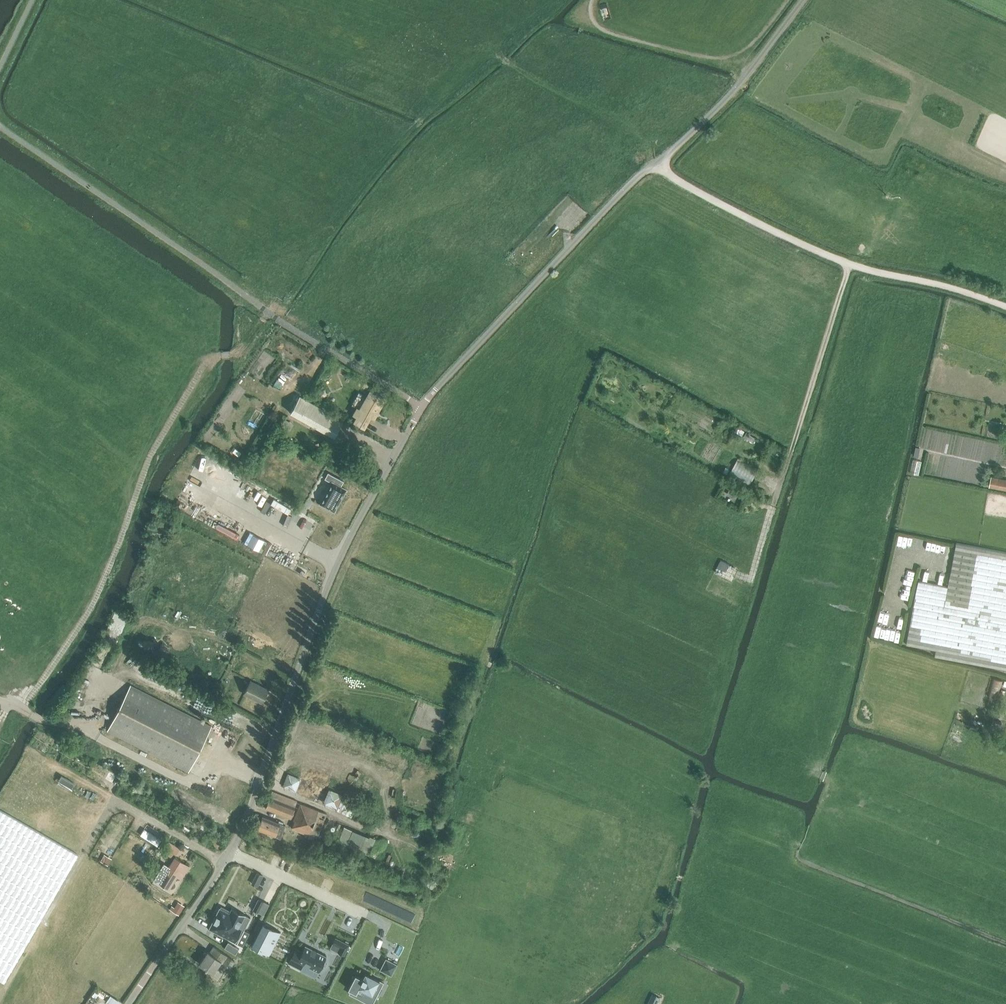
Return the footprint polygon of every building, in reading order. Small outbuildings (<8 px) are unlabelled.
[(353,414),(356,416),(353,421),(363,427),(366,422),(367,422),(370,416),(374,418),(379,409),(377,408),(383,398),(370,391),(359,409),(357,408),(353,414)] [(343,420),(300,396),(290,412),(334,437),(343,420)] [(738,459),(731,471),(751,481),(757,469),(738,459)] [(342,487),(345,481),(330,472),(326,478),(333,482),(321,503),(335,511),(347,490),(342,487)] [(992,477),(990,487),(1005,490),(1005,480),(992,477)] [(731,487),(728,493),(736,497),(739,491),(731,487)] [(906,545),(907,535),(898,534),(897,544),(906,545)] [(950,554),(952,545),(932,541),(930,551),(950,554)] [(1005,670),(1005,554),(957,544),(949,587),(919,582),(907,645),(936,651),(935,657),(1005,670)] [(721,559),(717,566),(727,570),(730,563),(721,559)] [(903,587),(912,589),(914,579),(905,577),(903,587)] [(251,680),(245,693),(262,702),(268,689),(251,680)] [(130,685),(107,730),(189,772),(211,726),(130,685)] [(288,773),(282,786),(295,791),(300,778),(288,773)] [(328,788),(323,802),(336,807),(342,793),(328,788)] [(297,800),(273,791),(265,808),(290,818),(295,806),(297,800)] [(317,838),(326,813),(319,810),(300,803),(293,820),(295,821),(292,828),(309,835),(317,838)] [(4,983),(78,855),(0,810),(0,811),(0,980),(4,983)] [(262,814),(256,829),(274,836),(280,838),(286,824),(283,823),(284,822),(279,820),(278,821),(262,814)] [(374,839),(352,830),(344,827),(338,842),(368,854),(374,839)] [(165,847),(166,848),(174,853),(175,854),(179,848),(169,841),(165,847)] [(174,853),(166,848),(163,852),(171,857),(174,853)] [(174,857),(159,882),(169,889),(177,877),(181,879),(189,866),(174,857)] [(258,874),(253,884),(258,886),(263,876),(258,874)] [(258,898),(252,909),(258,912),(264,901),(258,898)] [(270,904),(264,901),(258,912),(264,915),(270,904)] [(172,911),(179,915),(184,906),(178,902),(172,911)] [(219,907),(214,918),(235,929),(236,926),(244,930),(244,929),(239,927),(245,915),(231,907),(229,912),(219,907)] [(214,918),(208,929),(242,946),(249,933),(244,930),(236,926),(235,929),(214,918)] [(262,923),(251,945),(252,946),(253,943),(261,947),(260,947),(261,948),(261,947),(269,951),(268,954),(269,955),(280,932),(280,931),(279,933),(276,932),(277,931),(263,924),(263,923),(262,923)] [(335,937),(332,943),(340,947),(337,952),(344,955),(350,944),(335,937)] [(228,942),(224,948),(235,954),(239,948),(228,942)] [(318,972),(326,956),(305,945),(302,951),(296,948),(288,963),(298,968),(300,963),(318,972)] [(209,952),(208,951),(199,964),(213,973),(221,962),(230,968),(235,961),(214,946),(209,952)] [(386,956),(380,968),(392,974),(398,962),(386,956)] [(362,978),(355,975),(348,989),(362,996),(365,990),(377,996),(384,982),(365,973),(362,978)] [(647,1003),(656,1003),(659,996),(652,993),(647,1003)] [(109,1003),(118,1003),(120,1001),(110,994),(105,1001),(109,1003)]
